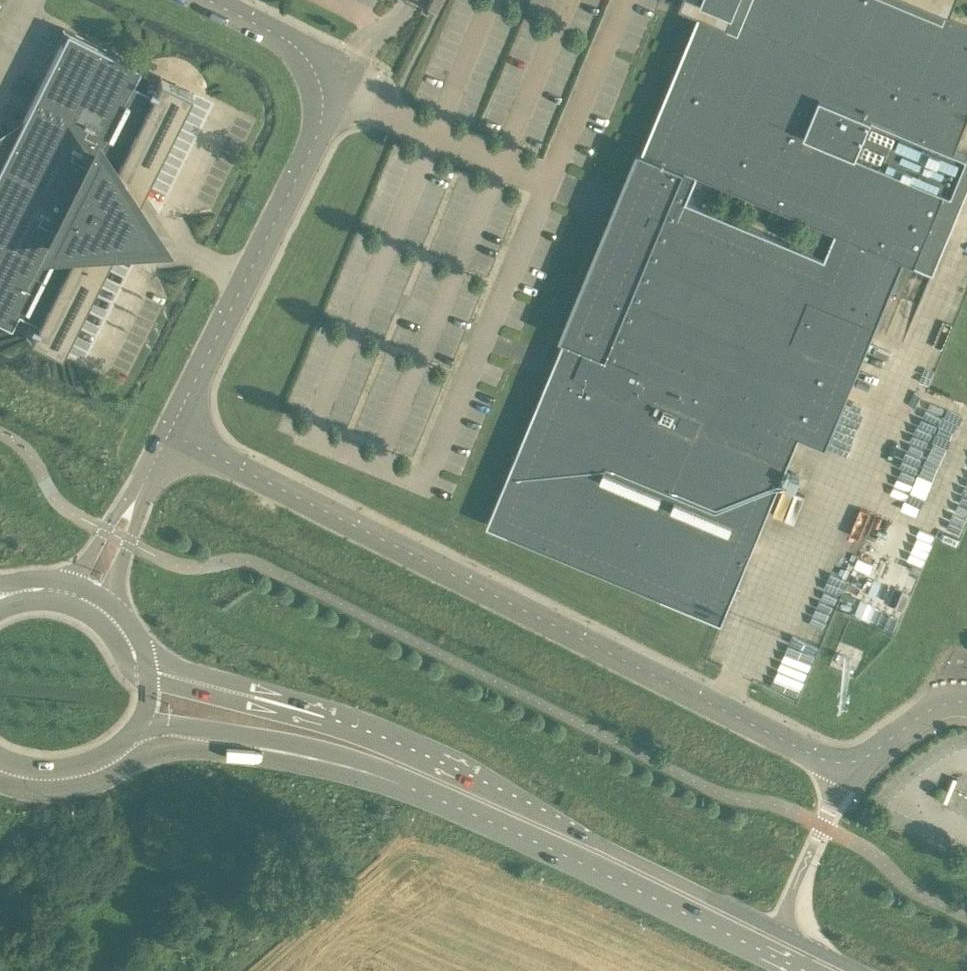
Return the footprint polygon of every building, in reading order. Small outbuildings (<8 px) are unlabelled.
[(487,524),(723,621),(800,435),(827,446),(904,259),(915,263),(929,229),(948,237),(965,196),(953,191),(966,157),(966,153),(955,148),(966,119),(966,25),(945,15),(948,6),(950,7),(953,0),(681,0),(680,4),(700,12),(695,25),(624,195),(612,224),(556,358),(549,376),(487,524)] [(11,325),(18,310),(37,320),(30,335),(60,350),(68,334),(106,258),(108,254),(109,255),(115,243),(118,237),(126,236),(154,235),(138,211),(134,205),(143,187),(141,187),(142,185),(183,104),(191,87),(162,72),(153,91),(133,81),(134,77),(140,66),(67,29),(44,76),(11,142),(0,149),(0,158),(2,160),(0,164),(0,320),(11,325)]
